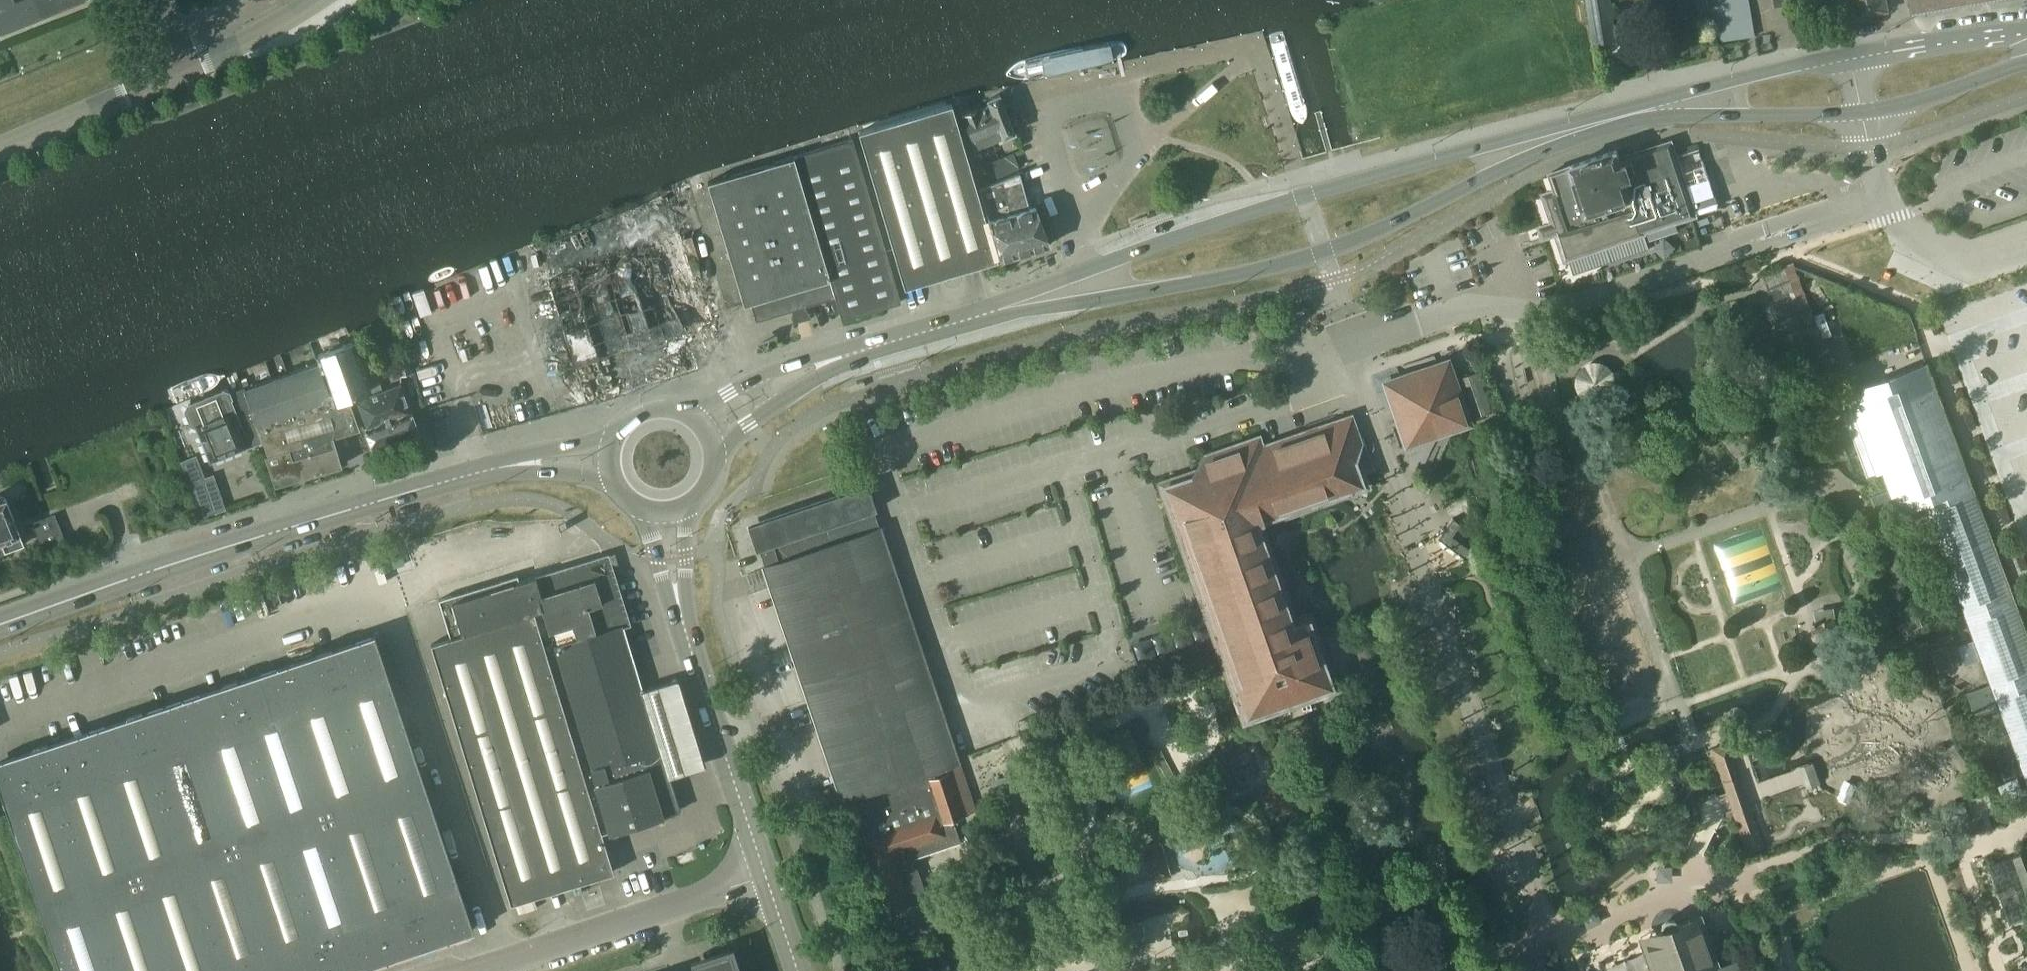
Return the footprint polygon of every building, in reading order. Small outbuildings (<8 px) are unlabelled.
[(85,0),(0,0),(0,34),(85,0)] [(1595,43),(1616,39),(1610,0),(1588,0),(1595,43)] [(1708,10),(1705,0),(1690,0),(1694,14),(1708,10)] [(1722,41),(1756,35),(1750,0),(1714,0),(1722,41)] [(1856,16),(1889,10),(1887,0),(1853,0),(1856,16)] [(1913,9),(1966,0),(1911,0),(1913,9)] [(990,104),(982,108),(995,140),(1015,132),(999,94),(988,99),(990,104)] [(858,130),(905,287),(998,259),(952,103),(858,130)] [(995,140),(982,108),(980,109),(979,106),(962,113),(975,149),(995,140)] [(707,181),(744,304),(751,302),(756,320),(836,297),(842,319),(901,301),(852,139),(707,181)] [(1557,192),(1545,196),(1552,218),(1557,233),(1565,259),(1569,258),(1574,274),(1650,248),(1645,233),(1646,233),(1645,232),(1693,216),(1697,215),(1696,214),(1719,206),(1715,194),(1692,201),(1677,155),(1676,150),(1673,142),(1672,140),(1655,146),(1645,149),(1620,157),(1618,153),(1618,150),(1550,172),(1551,173),(1556,190),(1557,192)] [(1013,152),(983,166),(989,180),(1019,167),(1013,152)] [(980,159),(970,164),(976,185),(989,180),(983,166),(980,159)] [(1705,164),(1695,167),(1701,186),(1711,183),(1705,164)] [(1028,189),(1023,171),(1001,179),(1008,196),(1025,251),(1049,244),(1035,206),(1031,207),(1025,190),(1028,189)] [(1000,259),(1001,258),(1025,251),(1008,196),(1001,179),(979,187),(1000,259)] [(1795,265),(1794,262),(1785,265),(1791,279),(1793,285),(1796,294),(1802,308),(1808,324),(1814,341),(1823,338),(1797,270),(1795,265)] [(319,354),(335,401),(349,396),(356,393),(371,388),(370,385),(354,341),(319,354)] [(405,351),(394,355),(401,375),(412,371),(405,351)] [(262,439),(261,440),(276,483),(342,465),(333,436),(360,428),(349,396),(335,401),(333,402),(319,362),(245,388),(262,439)] [(1387,383),(1401,425),(1402,428),(1400,429),(1405,444),(1468,422),(1447,362),(1387,383)] [(1889,486),(1874,492),(1880,509),(1895,503),(1899,513),(1925,504),(2024,773),(2026,782),(2026,630),(1974,486),(1937,382),(1929,362),(1838,396),(1868,477),(1883,472),(1885,477),(1889,486)] [(1588,393),(1599,396),(1609,390),(1612,379),(1606,369),(1595,366),(1585,372),(1582,384),(1588,393)] [(380,381),(370,385),(371,388),(356,393),(358,399),(356,400),(367,427),(365,428),(373,448),(419,431),(412,411),(402,384),(383,391),(380,381)] [(211,460),(261,440),(243,388),(230,394),(229,392),(225,390),(189,405),(186,409),(192,423),(197,425),(200,433),(194,435),(197,441),(203,439),(211,460)] [(1254,520),(1361,482),(1358,474),(1373,469),(1363,443),(1361,437),(1347,442),(1341,425),(1259,452),(1255,442),(1203,461),(1195,476),(1166,486),(1229,661),(1247,714),(1291,699),(1330,685),(1308,623),(1306,618),(1292,624),(1254,520)] [(190,483),(202,517),(217,512),(205,478),(190,483)] [(876,832),(861,837),(887,911),(903,906),(927,897),(914,856),(960,841),(953,818),(976,810),(959,758),(958,758),(867,488),(752,527),(843,797),(851,794),(857,812),(868,809),(876,832)] [(24,543),(7,498),(0,494),(0,553),(24,543)] [(56,514),(34,522),(46,554),(68,545),(56,514)] [(1450,521),(1438,537),(1466,557),(1471,549),(1453,536),(1461,524),(1453,517),(1450,521)] [(537,575),(519,580),(439,599),(451,638),(432,643),(511,902),(614,871),(601,830),(610,828),(610,829),(610,831),(680,809),(680,808),(679,808),(637,672),(623,626),(625,625),(610,574),(585,567),(539,580),(537,575)] [(1815,629),(1813,629),(1815,640),(1818,640),(1818,641),(1838,638),(1835,619),(1817,622),(1817,621),(1814,622),(1815,629)] [(472,926),(375,637),(0,763),(0,782),(63,970),(337,970),(472,926)] [(1975,640),(1959,646),(1966,665),(1981,659),(1975,640)] [(1947,644),(1932,650),(1940,671),(1954,665),(1947,644)] [(1992,689),(1969,697),(1976,717),(2000,708),(1992,689)] [(1729,793),(1744,788),(1743,784),(1744,784),(1744,783),(1741,774),(1739,775),(1728,742),(1712,747),(1713,749),(1717,759),(1725,782),(1727,788),(1728,792),(1728,793),(1729,793)] [(1813,760),(1799,765),(1806,787),(1818,783),(1820,782),(1813,760)] [(2019,775),(1999,784),(2003,793),(2005,798),(2008,797),(2022,791),(2025,790),(2019,775)] [(1857,783),(1845,777),(1837,795),(1849,801),(1857,783)] [(1731,801),(1734,810),(1750,804),(1747,796),(1744,788),(1729,793),(1731,801)] [(1748,850),(1748,851),(1764,845),(1753,813),(1754,813),(1755,813),(1754,811),(1751,804),(1750,804),(1749,804),(1734,810),(1735,810),(1735,813),(1748,850)] [(1171,875),(1161,842),(1144,847),(1153,880),(1171,875)] [(1643,945),(1652,970),(1741,970),(1732,947),(1731,945),(1729,945),(1713,951),(1703,924),(1702,924),(1681,931),(1679,923),(1678,922),(1677,921),(1677,920),(1676,920),(1676,919),(1675,919),(1674,918),(1673,918),(1672,918),(1671,917),(1670,917),(1669,917),(1668,918),(1667,918),(1666,918),(1665,919),(1664,920),(1663,920),(1663,921),(1662,922),(1661,923),(1661,924),(1661,925),(1661,926),(1661,927),(1661,928),(1661,929),(1661,930),(1664,938),(1643,945)] [(733,945),(691,959),(695,970),(742,970),(733,945)]
